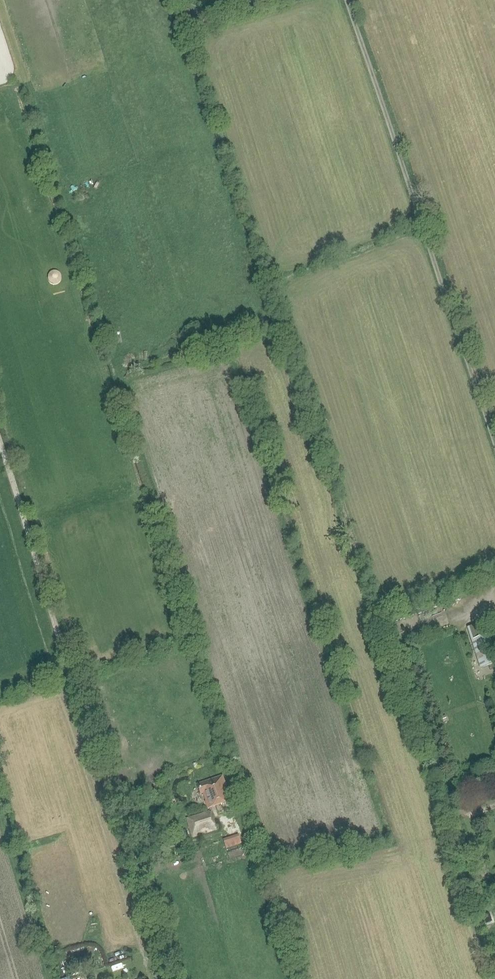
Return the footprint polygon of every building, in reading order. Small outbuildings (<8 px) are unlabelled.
[(120,520),(134,516),(133,511),(118,515),(120,520)] [(494,664),(494,655),(485,622),(466,628),(480,669),(494,664)] [(203,794),(205,802),(207,809),(231,801),(223,776),(196,785),(200,795),(203,794)] [(210,811),(187,818),(193,837),(216,830),(210,811)] [(238,835),(223,839),(225,848),(241,843),(238,835)] [(492,922),(489,913),(484,915),(486,923),(492,922)]
